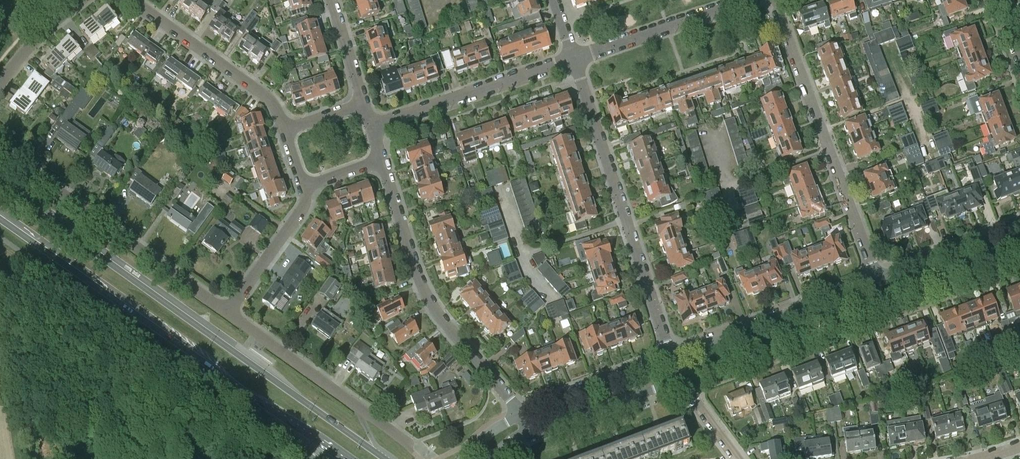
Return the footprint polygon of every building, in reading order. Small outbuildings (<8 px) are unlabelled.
[(190,15),(199,2),(196,0),(185,0),(180,8),(190,15)] [(215,11),(222,1),(220,0),(216,0),(210,8),(215,11)] [(290,2),(292,8),(289,9),(292,17),(307,13),(306,9),(311,7),(310,4),(312,2),(311,0),(295,0),(290,2)] [(357,3),(355,3),(357,8),(358,7),(358,8),(376,2),(375,0),(356,0),(357,3)] [(402,0),(395,0),(396,2),(394,2),(398,16),(406,14),(402,0)] [(477,0),(475,0),(467,3),(468,8),(478,5),(477,0)] [(522,19),(539,13),(535,0),(516,0),(519,9),(517,9),(519,15),(520,15),(522,19)] [(843,16),(838,0),(833,0),(832,0),(832,2),(827,4),(832,19),(843,16)] [(843,16),(848,14),(850,20),(857,18),(851,0),(838,0),(843,16)] [(880,7),(878,0),(865,0),(868,11),(880,7)] [(963,0),(960,0),(954,2),(954,4),(951,5),(950,4),(941,7),(937,8),(939,13),(943,12),(945,18),(967,11),(966,9),(968,7),(966,3),(964,3),(963,0)] [(227,5),(222,1),(215,11),(219,14),(221,12),(221,13),(227,5)] [(210,10),(199,2),(190,15),(201,23),(210,10)] [(376,2),(358,8),(360,13),(359,14),(360,19),(362,18),(362,20),(380,14),(376,2)] [(409,5),(411,10),(421,7),(419,2),(409,5)] [(480,10),(478,5),(468,8),(470,13),(480,10)] [(811,9),(817,28),(825,26),(824,23),(829,22),(823,5),(817,7),(816,6),(812,7),(812,9),(811,9)] [(93,18),(104,31),(118,19),(108,7),(93,18)] [(411,10),(412,15),(422,12),(421,7),(411,10)] [(809,31),(817,28),(811,9),(809,10),(808,8),(804,10),(804,11),(798,13),(804,30),(808,28),(809,31)] [(242,25),(233,19),(220,37),(230,44),(239,32),(243,35),(246,31),(255,19),(257,15),(252,11),(242,25)] [(209,29),(220,37),(233,19),(233,18),(231,20),(221,13),(221,12),(219,14),(209,29)] [(412,15),(414,20),(424,17),(422,12),(412,15)] [(539,13),(522,19),(522,20),(497,29),(498,33),(502,32),(526,24),(541,19),(539,13)] [(414,20),(415,26),(425,23),(424,17),(414,20)] [(104,31),(93,18),(79,30),(90,42),(104,31)] [(255,19),(246,31),(250,34),(251,34),(259,22),(255,19)] [(295,29),(295,30),(297,34),(298,34),(299,39),(319,33),(320,31),(319,27),(317,26),(316,22),(306,26),(304,19),(292,22),(295,30),(295,29)] [(387,40),(385,30),(389,29),(387,22),(374,26),(376,32),(367,35),(367,37),(366,37),(367,41),(369,41),(370,45),(387,40)] [(417,31),(427,28),(425,23),(415,26),(417,31)] [(868,37),(874,35),(870,23),(864,25),(868,37)] [(535,34),(521,38),(527,55),(551,47),(545,30),(544,30),(542,24),(533,27),(535,34)] [(473,49),(479,66),(484,64),(485,66),(489,64),(489,63),(491,62),(485,45),(484,42),(492,39),(488,28),(480,31),(483,39),(471,43),(473,49)] [(886,31),(890,42),(895,40),(893,35),(891,29),(888,31),(886,31)] [(969,44),(978,41),(974,30),(966,32),(966,31),(955,35),(955,37),(950,39),(952,44),(955,43),(957,49),(965,46),(966,44),(968,44),(969,44)] [(883,32),(880,33),(884,44),(890,42),(886,31),(883,32)] [(127,45),(142,55),(150,43),(136,33),(127,45)] [(303,51),(323,45),(319,33),(299,39),(303,51)] [(878,47),(879,46),(884,44),(880,33),(874,36),(876,41),(878,47)] [(238,50),(249,57),(258,45),(261,41),(251,34),(250,34),(238,50)] [(853,42),(850,36),(850,35),(850,36),(849,34),(843,36),(845,44),(853,42)] [(857,34),(850,36),(853,42),(859,40),(857,34)] [(119,48),(122,44),(126,39),(121,36),(115,45),(119,48)] [(56,51),(67,63),(81,50),(69,38),(56,51)] [(275,52),(279,46),(281,44),(272,38),(268,43),(272,46),(270,49),(275,52)] [(527,55),(521,38),(497,47),(503,64),(527,55)] [(907,45),(905,38),(895,42),(898,48),(907,45)] [(387,40),(370,45),(372,51),(370,51),(372,56),(373,55),(373,56),(391,51),(387,40)] [(830,41),(823,44),(825,49),(832,47),(830,41)] [(869,50),(878,47),(876,41),(867,44),(863,46),(885,104),(889,103),(887,97),(885,91),(882,85),(880,79),(878,73),(876,67),(873,61),(871,56),(869,50)] [(979,45),(978,41),(969,44),(968,44),(966,44),(965,46),(957,49),(961,60),(982,52),(982,51),(983,50),(981,46),(979,45)] [(165,54),(150,43),(142,55),(140,57),(145,60),(146,59),(156,66),(159,61),(165,54)] [(900,54),(906,52),(914,49),(912,43),(907,45),(898,48),(900,54)] [(825,49),(823,44),(815,46),(817,52),(825,49)] [(88,49),(95,58),(100,54),(92,45),(88,49)] [(268,52),(258,45),(249,57),(259,65),(268,52)] [(317,59),(326,56),(323,45),(303,51),(306,62),(317,59)] [(869,50),(871,56),(881,53),(879,46),(878,47),(869,50)] [(826,77),(845,69),(837,47),(818,54),(819,55),(818,56),(819,60),(821,60),(825,71),(824,72),(826,77)] [(95,58),(88,49),(83,53),(91,62),(95,58)] [(447,70),(454,68),(456,74),(458,73),(458,75),(463,73),(463,72),(467,70),(462,53),(457,54),(456,52),(450,54),(451,56),(450,56),(448,49),(441,51),(447,70)] [(478,66),(479,66),(473,49),(462,53),(467,70),(473,68),(474,69),(478,68),(478,66)] [(773,49),(760,54),(768,76),(771,87),(770,87),(771,89),(770,90),(772,96),(784,91),(779,78),(777,79),(776,77),(781,75),(780,72),(781,72),(773,49)] [(67,63),(56,51),(43,63),(55,75),(67,63)] [(391,51),(373,56),(375,62),(374,62),(375,67),(377,66),(377,68),(395,63),(391,51)] [(979,66),(986,64),(984,59),(986,58),(985,54),(983,54),(982,52),(961,60),(962,60),(956,62),(960,74),(973,69),(975,69),(978,68),(979,66)] [(883,58),(881,53),(871,56),(873,61),(883,58)] [(743,62),(739,64),(746,84),(747,84),(749,86),(752,85),(753,82),(761,79),(762,82),(765,89),(767,89),(767,90),(765,91),(767,97),(772,96),(770,90),(771,89),(770,87),(771,87),(768,76),(760,54),(751,56),(753,61),(745,63),(743,62)] [(439,55),(431,58),(430,58),(431,61),(425,63),(426,65),(421,66),(427,84),(432,82),(433,83),(437,82),(437,80),(439,80),(436,72),(443,70),(439,55)] [(326,56),(317,59),(318,65),(328,62),(326,56)] [(162,63),(158,69),(162,72),(163,70),(171,59),(167,57),(163,63),(162,63)] [(171,58),(171,59),(163,70),(177,80),(186,69),(171,58)] [(885,64),(883,58),(873,61),(876,67),(885,64)] [(718,72),(717,73),(722,89),(723,89),(723,92),(725,91),(727,93),(730,92),(730,90),(739,87),(741,89),(744,87),(745,85),(746,84),(739,64),(734,65),(734,67),(724,70),(722,69),(719,70),(718,72)] [(888,70),(885,64),(876,67),(878,73),(888,70)] [(991,76),(986,64),(979,66),(978,68),(975,69),(973,69),(960,74),(968,93),(976,90),(974,83),(984,80),(983,79),(991,76)] [(398,94),(404,91),(399,74),(398,74),(395,66),(380,71),(384,84),(383,84),(386,96),(397,92),(398,94)] [(409,70),(415,88),(421,86),(421,87),(426,85),(426,84),(427,84),(421,66),(409,70)] [(177,80),(192,91),(187,97),(191,100),(194,95),(198,89),(195,87),(201,79),(186,69),(177,80)] [(854,91),(845,69),(826,77),(827,81),(829,82),(833,93),(832,94),(834,99),(854,91)] [(908,74),(910,80),(924,75),(922,69),(908,74)] [(399,74),(404,91),(405,91),(406,92),(411,90),(410,89),(415,88),(409,70),(399,74)] [(878,73),(880,79),(890,76),(888,70),(878,73)] [(323,78),(328,96),(339,92),(339,91),(340,90),(339,88),(338,87),(332,71),(328,73),(329,76),(323,78)] [(717,91),(722,89),(717,73),(715,73),(714,72),(711,73),(710,75),(705,77),(714,106),(719,104),(721,103),(717,91)] [(24,90),(38,100),(49,85),(35,75),(24,90)] [(927,81),(924,75),(910,80),(913,86),(927,81)] [(893,82),(890,76),(880,79),(882,85),(893,82)] [(54,82),(64,89),(68,85),(58,77),(54,82)] [(708,108),(714,106),(705,77),(699,79),(698,78),(694,79),(694,81),(691,82),(697,98),(704,96),(708,108)] [(312,82),(317,100),(328,96),(323,78),(312,82)] [(690,100),(697,98),(691,82),(688,83),(687,81),(684,82),(684,84),(678,86),(688,115),(694,112),(690,100)] [(64,89),(54,82),(51,87),(60,94),(64,89)] [(301,85),(307,103),(317,100),(312,82),(301,85)] [(882,85),(885,91),(895,88),(893,82),(882,85)] [(194,95),(198,98),(199,96),(213,106),(222,95),(207,84),(204,89),(200,87),(198,89),(194,95)] [(307,103),(301,85),(295,88),(293,85),(289,86),(294,102),(292,103),(294,106),(295,106),(296,107),(307,103)] [(681,117),(688,115),(678,86),(672,88),(671,87),(667,88),(667,90),(666,90),(671,107),(677,104),(681,117)] [(897,93),(895,88),(885,91),(887,97),(897,93)] [(85,140),(85,139),(89,134),(75,124),(73,127),(68,124),(80,108),(82,110),(91,97),(84,93),(83,94),(80,92),(82,89),(61,117),(66,121),(63,124),(66,127),(63,131),(62,130),(59,134),(60,135),(57,139),(76,153),(85,140)] [(64,89),(60,94),(66,99),(70,94),(64,89)] [(671,107),(666,90),(664,91),(663,89),(659,91),(659,93),(649,96),(647,95),(642,96),(649,118),(672,110),(671,107)] [(26,116),(38,100),(24,90),(20,95),(19,94),(11,105),(26,116)] [(854,91),(834,99),(835,103),(837,104),(841,114),(840,115),(841,119),(843,119),(843,120),(862,114),(854,91)] [(899,99),(897,93),(887,97),(889,103),(899,99)] [(240,108),(222,95),(213,106),(228,117),(232,112),(233,113),(233,111),(236,113),(240,108)] [(761,102),(770,125),(790,118),(788,114),(787,113),(782,102),(784,101),(782,97),(780,97),(780,95),(761,102)] [(994,109),(1002,106),(1000,101),(1002,100),(1000,96),(998,96),(998,95),(972,104),(975,112),(980,110),(982,114),(991,111),(991,109),(993,108),(994,109)] [(567,96),(555,100),(561,119),(566,117),(568,119),(571,118),(571,116),(573,115),(570,104),(567,96)] [(627,125),(649,118),(642,96),(638,98),(637,100),(629,103),(627,98),(619,101),(627,125)] [(536,105),(531,107),(538,127),(544,125),(545,127),(546,127),(554,124),(555,129),(563,127),(562,124),(561,119),(555,100),(541,105),(537,106),(536,105)] [(615,129),(627,125),(619,101),(607,105),(615,129)] [(920,106),(923,112),(937,107),(934,101),(920,106)] [(893,114),(903,110),(901,104),(891,108),(893,114)] [(991,111),(982,114),(986,125),(1006,118),(1004,112),(1006,111),(1004,108),(1003,108),(1002,106),(994,109),(993,108),(991,109),(991,111)] [(527,110),(509,116),(515,134),(521,133),(522,135),(533,131),(532,129),(538,127),(531,107),(527,108),(527,110)] [(937,107),(923,112),(925,118),(939,112),(937,107)] [(247,134),(262,129),(264,128),(260,116),(247,121),(246,116),(248,112),(242,108),(236,116),(242,120),(247,134)] [(721,109),(716,111),(718,117),(722,116),(725,115),(723,108),(721,109)] [(751,151),(755,150),(740,110),(736,112),(751,151)] [(903,110),(893,114),(889,115),(892,122),(896,120),(906,116),(903,110)] [(712,119),(718,117),(716,111),(710,113),(712,119)] [(896,120),(898,125),(908,122),(906,116),(896,120)] [(655,119),(658,127),(664,125),(661,117),(655,119)] [(850,137),(869,130),(871,129),(869,123),(872,122),(869,117),(864,119),(864,118),(845,125),(846,127),(845,129),(846,132),(848,133),(850,137)] [(734,118),(733,119),(724,121),(726,127),(736,123),(734,118)] [(770,125),(778,149),(799,142),(797,137),(795,136),(791,124),(792,123),(790,118),(770,125)] [(1006,118),(986,125),(990,137),(999,133),(1000,134),(1002,133),(1003,132),(1011,129),(1009,124),(1010,123),(1009,119),(1007,119),(1006,118)] [(492,124),(499,145),(511,141),(505,122),(499,124),(497,122),(492,124)] [(738,129),(736,123),(726,127),(728,132),(738,129)] [(487,149),(499,145),(492,124),(487,126),(487,128),(481,130),(487,149)] [(675,124),(658,129),(660,134),(676,128),(675,124)] [(110,126),(96,145),(102,149),(114,133),(113,132),(115,129),(110,126)] [(574,128),(563,131),(565,137),(576,134),(574,128)] [(771,135),(768,128),(762,130),(765,137),(771,135)] [(262,129),(247,134),(245,135),(248,145),(265,139),(262,129)] [(660,134),(658,129),(642,135),(644,139),(660,134)] [(739,134),(738,129),(728,132),(729,137),(739,134)] [(993,148),(994,148),(1000,146),(1001,147),(1010,144),(1009,142),(1015,140),(1013,135),(1014,134),(1013,130),(1011,130),(1011,129),(1003,132),(1002,133),(1000,134),(999,133),(990,137),(986,138),(988,144),(981,146),(986,158),(995,155),(993,148)] [(476,153),(487,149),(481,130),(475,132),(474,130),(469,132),(476,153)] [(869,130),(850,137),(850,138),(849,140),(850,144),(852,145),(854,149),(875,141),(873,135),(871,136),(869,130)] [(676,132),(688,169),(691,168),(679,131),(676,132)] [(697,136),(696,131),(686,134),(687,139),(697,136)] [(463,157),(476,153),(469,132),(464,134),(463,136),(457,138),(463,157)] [(623,139),(625,145),(642,140),(640,133),(623,139)] [(935,144),(949,139),(947,133),(933,138),(935,144)] [(739,134),(729,137),(731,142),(741,139),(739,134)] [(902,145),(915,140),(913,134),(900,139),(902,145)] [(166,135),(164,140),(175,144),(176,139),(166,135)] [(521,147),(522,151),(559,139),(558,136),(521,147)] [(697,136),(687,139),(689,144),(699,141),(697,136)] [(265,139),(248,145),(252,157),(269,151),(265,139)] [(450,153),(457,151),(453,139),(447,142),(450,153)] [(551,145),(558,168),(580,161),(578,156),(576,156),(573,145),(574,144),(573,140),(571,140),(571,139),(551,145)] [(742,144),(741,139),(731,142),(732,147),(742,144)] [(935,144),(938,151),(948,148),(952,146),(949,139),(935,144)] [(636,165),(637,169),(658,162),(651,140),(631,146),(631,147),(630,149),(631,152),(633,153),(637,164),(636,165)] [(902,145),(905,150),(917,145),(915,140),(902,145)] [(434,158),(430,145),(429,141),(419,144),(420,148),(407,152),(408,156),(407,157),(408,161),(410,162),(411,165),(412,164),(434,158)] [(699,141),(689,144),(690,150),(700,146),(699,141)] [(875,141),(854,149),(854,150),(853,152),(855,155),(857,156),(858,160),(879,153),(877,146),(875,147),(873,142),(875,141)] [(800,146),(799,142),(778,149),(783,160),(801,154),(799,147),(800,146)] [(742,144),(732,147),(734,152),(744,149),(742,144)] [(905,157),(919,151),(917,145),(905,150),(903,151),(905,157)] [(700,146),(690,150),(692,155),(702,152),(700,146)] [(220,151),(214,147),(210,152),(216,156),(220,151)] [(948,148),(938,151),(940,157),(950,154),(948,148)] [(746,154),(744,149),(734,152),(736,157),(746,154)] [(269,151),(252,157),(256,168),(273,162),(269,151)] [(919,151),(905,157),(907,162),(911,161),(921,157),(919,151)] [(1013,161),(1019,158),(1019,151),(1011,155),(1013,161)] [(536,175),(529,152),(524,154),(532,177),(536,175)] [(702,152),(692,155),(694,160),(704,157),(702,152)] [(102,154),(93,165),(113,180),(126,163),(115,155),(112,161),(102,154)] [(746,154),(736,157),(737,163),(747,160),(746,154)] [(936,161),(940,171),(945,169),(943,163),(949,161),(947,156),(936,161)] [(704,157),(694,160),(695,165),(705,162),(704,157)] [(911,161),(914,167),(924,163),(921,157),(911,161)] [(233,163),(227,158),(223,164),(229,169),(233,163)] [(437,170),(434,158),(412,164),(414,170),(413,171),(414,177),(437,170)] [(749,165),(747,160),(737,163),(739,168),(749,165)] [(558,168),(565,190),(587,183),(585,179),(584,178),(580,167),(581,166),(580,161),(558,168)] [(930,163),(934,173),(940,171),(936,161),(930,163)] [(273,162),(256,168),(260,179),(276,173),(273,162)] [(643,187),(644,192),(665,185),(658,162),(637,169),(639,174),(640,175),(644,186),(643,187)] [(705,162),(695,165),(697,170),(707,167),(705,162)] [(887,173),(886,170),(888,168),(886,163),(877,167),(878,170),(864,176),(866,180),(865,182),(866,186),(868,186),(868,187),(892,178),(890,172),(887,173)] [(934,173),(930,163),(924,165),(928,175),(934,173)] [(983,165),(977,168),(981,178),(987,176),(983,165)] [(707,167),(697,170),(698,175),(709,172),(707,167)] [(785,174),(790,186),(810,178),(809,175),(811,173),(809,169),(807,169),(806,167),(785,174)] [(441,182),(437,170),(414,177),(416,182),(418,182),(419,188),(438,183),(441,182)] [(500,174),(503,184),(509,182),(505,172),(500,174)] [(709,172),(698,175),(700,180),(710,177),(709,172)] [(1017,172),(1006,177),(1013,195),(1014,196),(1018,195),(1018,193),(1019,193),(1019,180),(1017,172)] [(223,181),(230,186),(236,178),(229,173),(223,181)] [(276,173),(260,179),(263,190),(265,189),(280,184),(276,173)] [(494,176),(497,186),(503,184),(500,174),(494,176)] [(488,178),(491,188),(497,186),(494,176),(488,178)] [(141,177),(130,192),(151,206),(161,192),(141,177)] [(1013,195),(1006,177),(994,181),(998,192),(995,193),(998,201),(1013,195)] [(533,221),(538,219),(525,178),(520,180),(521,185),(523,190),(525,196),(527,201),(528,206),(530,211),(532,217),(533,221)] [(811,180),(810,178),(790,186),(794,197),(814,189),(813,186),(815,184),(813,180),(811,180)] [(897,190),(892,178),(868,187),(869,188),(868,191),(869,194),(871,195),(873,199),(897,190)] [(521,185),(520,180),(510,183),(512,188),(521,185)] [(280,184),(265,189),(271,207),(279,205),(277,198),(286,195),(282,183),(280,184)] [(438,183),(419,188),(418,189),(419,192),(417,194),(418,198),(421,198),(422,202),(429,200),(429,202),(443,197),(438,183)] [(565,190),(573,212),(594,205),(593,201),(591,200),(587,189),(588,188),(587,183),(565,190)] [(175,200),(181,192),(184,187),(180,184),(176,189),(170,197),(175,200)] [(368,185),(358,188),(363,205),(369,203),(370,207),(375,205),(370,190),(371,189),(370,186),(368,185)] [(523,190),(521,185),(512,188),(513,194),(523,190)] [(669,197),(665,185),(644,192),(646,196),(647,197),(650,204),(669,197)] [(738,190),(739,195),(749,192),(753,191),(752,185),(738,190)] [(352,209),(363,205),(358,188),(346,192),(352,209)] [(963,193),(970,212),(983,207),(976,188),(963,193)] [(494,195),(491,189),(481,193),(483,199),(494,195)] [(706,200),(721,195),(718,189),(704,194),(706,200)] [(798,208),(818,200),(817,197),(819,196),(817,191),(815,191),(814,189),(794,197),(798,208)] [(523,190),(513,194),(515,199),(525,196),(523,190)] [(739,195),(741,201),(750,198),(755,196),(753,191),(749,192),(739,195)] [(341,212),(352,209),(346,192),(335,196),(338,203),(341,212)] [(932,217),(931,214),(927,202),(924,193),(917,196),(920,203),(913,205),(915,211),(908,214),(915,233),(928,228),(925,220),(932,217)] [(969,212),(970,212),(963,193),(950,198),(956,217),(957,217),(957,219),(970,214),(969,212)] [(228,194),(224,199),(220,205),(226,209),(230,204),(231,204),(234,199),(228,194)] [(494,195),(483,199),(485,205),(496,201),(494,195)] [(708,206),(722,201),(721,195),(706,200),(708,206)] [(527,201),(525,196),(515,199),(517,204),(527,201)] [(741,201),(744,208),(758,203),(755,196),(750,198),(741,201)] [(947,220),(956,217),(950,198),(937,203),(935,199),(927,202),(931,214),(934,212),(934,210),(938,209),(941,217),(945,215),(947,220)] [(819,202),(818,200),(798,208),(802,220),(808,218),(809,219),(818,216),(817,215),(823,213),(821,208),(823,207),(822,203),(819,202)] [(498,207),(496,201),(485,205),(487,211),(498,207)] [(527,201),(517,204),(519,209),(528,206),(527,201)] [(714,211),(724,207),(722,201),(708,206),(710,212),(714,211)] [(888,202),(874,207),(876,213),(891,208),(888,202)] [(328,220),(330,228),(330,229),(334,232),(337,228),(335,224),(344,221),(341,212),(338,203),(327,207),(326,208),(327,211),(328,211),(331,220),(328,220)] [(685,203),(673,207),(675,213),(687,210),(685,203)] [(573,212),(577,224),(574,225),(576,232),(587,228),(585,222),(597,218),(595,212),(596,210),(594,205),(573,212)] [(746,215),(760,210),(758,205),(744,210),(746,215)] [(530,211),(528,206),(519,209),(520,215),(530,211)] [(167,218),(170,220),(170,221),(171,222),(171,221),(187,233),(195,221),(175,207),(167,218)] [(486,220),(500,215),(498,207),(487,211),(480,213),(482,221),(486,220)] [(716,217),(726,213),(724,207),(714,211),(716,217)] [(746,215),(748,221),(757,218),(762,216),(760,210),(746,215)] [(530,211),(520,215),(522,220),(532,217),(530,211)] [(454,231),(450,218),(449,214),(439,217),(441,222),(429,226),(433,238),(435,238),(454,231)] [(908,235),(915,233),(908,214),(895,219),(902,237),(904,238),(908,237),(908,235)] [(488,225),(502,220),(500,215),(486,220),(488,225)] [(718,225),(729,221),(727,215),(716,219),(718,225)] [(260,216),(250,225),(258,234),(268,225),(260,216)] [(673,232),(681,229),(677,216),(654,223),(659,237),(661,236),(668,234),(669,232),(671,231),(673,232)] [(522,220),(524,225),(533,222),(533,221),(532,217),(522,220)] [(748,221),(750,227),(760,224),(757,218),(748,221)] [(818,223),(820,229),(830,225),(827,219),(818,223)] [(887,243),(902,237),(895,219),(880,224),(887,243)] [(203,244),(211,250),(211,252),(215,254),(216,253),(218,254),(228,240),(227,240),(230,235),(237,240),(244,230),(234,222),(230,227),(221,220),(203,244)] [(490,232),(504,227),(502,220),(488,225),(486,220),(482,221),(481,221),(480,222),(480,223),(480,224),(480,225),(480,226),(481,226),(481,227),(482,228),(483,228),(484,228),(486,233),(490,232)] [(716,231),(731,226),(729,221),(718,225),(715,226),(716,231)] [(329,239),(334,232),(330,229),(330,228),(327,231),(315,223),(309,231),(325,243),(328,238),(329,239)] [(362,243),(384,238),(381,228),(370,230),(368,225),(355,230),(356,234),(360,233),(362,243)] [(719,238),(733,233),(731,226),(716,231),(719,238)] [(504,227),(490,232),(494,244),(508,239),(504,227)] [(663,248),(685,240),(681,229),(673,232),(671,231),(669,232),(668,234),(661,236),(662,242),(661,243),(663,248)] [(751,229),(745,231),(748,241),(754,239),(751,229)] [(305,254),(316,262),(328,270),(332,263),(322,256),(325,252),(326,253),(330,248),(325,244),(325,243),(309,231),(302,241),(310,247),(305,254)] [(437,250),(458,243),(454,231),(435,238),(437,242),(435,245),(437,250)] [(745,231),(739,233),(742,243),(748,241),(745,231)] [(742,243),(739,233),(733,235),(736,245),(742,243)] [(369,254),(386,250),(384,238),(362,243),(363,244),(367,243),(369,254)] [(825,243),(826,245),(833,263),(834,265),(847,260),(838,238),(825,243)] [(685,240),(663,248),(664,254),(666,254),(668,259),(675,256),(677,257),(680,256),(681,254),(689,252),(685,240)] [(606,242),(583,249),(577,251),(581,263),(587,261),(587,262),(610,255),(606,242)] [(458,243),(437,250),(439,255),(441,256),(443,261),(462,254),(458,243)] [(815,249),(823,269),(828,267),(828,265),(833,263),(826,245),(815,249)] [(777,262),(783,259),(779,248),(772,251),(777,262)] [(804,253),(811,272),(816,270),(818,271),(823,269),(815,249),(804,253)] [(386,250),(369,254),(372,265),(389,261),(386,250)] [(675,256),(668,259),(668,260),(667,262),(668,265),(670,266),(672,271),(677,270),(694,265),(692,258),(691,258),(689,252),(681,254),(680,256),(677,257),(675,256)] [(462,254),(443,261),(441,261),(445,274),(447,274),(448,278),(457,275),(458,278),(469,275),(467,270),(469,269),(468,266),(470,266),(466,253),(462,254)] [(546,259),(542,253),(531,257),(537,267),(546,259)] [(811,272),(804,253),(798,256),(797,254),(792,256),(793,258),(791,258),(797,271),(799,277),(804,274),(806,276),(810,274),(810,272),(811,272)] [(492,269),(501,266),(497,255),(488,258),(492,269)] [(591,273),(614,266),(612,260),(610,260),(608,255),(610,255),(587,262),(591,273)] [(274,310),(275,308),(279,310),(286,301),(282,298),(285,294),(290,298),(312,268),(298,258),(286,275),(289,277),(281,288),(275,284),(263,302),(274,310)] [(717,261),(722,275),(728,272),(723,259),(717,261)] [(389,261),(372,265),(374,277),(392,272),(389,261)] [(520,273),(518,268),(516,262),(502,267),(504,273),(505,276),(506,276),(510,275),(510,277),(520,273)] [(763,269),(771,289),(777,287),(777,285),(781,283),(779,277),(780,277),(775,262),(769,264),(769,267),(763,269)] [(546,279),(554,272),(546,263),(542,267),(546,271),(542,275),(546,279)] [(316,272),(325,279),(329,272),(320,266),(316,272)] [(338,271),(332,266),(329,271),(335,275),(338,271)] [(594,284),(616,277),(614,272),(615,271),(614,266),(591,273),(594,284)] [(546,271),(542,267),(537,270),(542,275),(546,271)] [(759,293),(752,273),(745,276),(742,269),(734,272),(736,277),(739,276),(744,291),(745,290),(748,296),(752,294),(754,295),(759,293)] [(771,289),(763,269),(752,273),(759,293),(760,294),(771,290),(771,289)] [(376,284),(372,285),(369,286),(372,295),(381,291),(380,288),(394,285),(392,272),(374,277),(376,284)] [(558,276),(554,272),(546,279),(549,284),(558,276)] [(522,279),(520,273),(510,277),(510,275),(506,276),(505,276),(509,285),(522,279)] [(673,284),(682,281),(687,279),(685,273),(671,278),(673,284)] [(562,281),(558,276),(549,284),(554,288),(562,281)] [(616,277),(594,284),(596,291),(594,292),(592,296),(594,302),(603,299),(602,296),(614,292),(620,290),(618,285),(619,283),(618,280),(616,279),(616,277)] [(331,279),(320,294),(330,301),(341,286),(331,279)] [(566,285),(562,281),(554,288),(558,293),(566,285)] [(710,287),(718,307),(719,307),(721,308),(725,306),(725,305),(731,302),(723,282),(710,287)] [(470,308),(485,295),(475,283),(464,292),(465,294),(461,298),(465,302),(464,304),(466,307),(468,307),(470,308)] [(570,290),(566,285),(558,293),(562,298),(570,290)] [(699,291),(707,313),(713,311),(713,309),(718,307),(710,287),(699,291)] [(1019,288),(1006,293),(1014,312),(1006,315),(1008,321),(1012,333),(1016,343),(1019,342),(1019,336),(1014,320),(1019,317),(1019,290),(1019,288)] [(536,296),(532,291),(521,301),(525,305),(529,302),(536,296)] [(707,313),(699,291),(688,295),(697,317),(696,316),(701,314),(703,315),(707,313)] [(688,295),(680,298),(678,293),(671,295),(674,302),(675,301),(684,322),(697,317),(688,295)] [(485,295),(470,308),(473,312),(471,314),(476,319),(493,305),(485,295)] [(533,307),(540,300),(536,296),(529,302),(533,307)] [(613,299),(615,305),(625,302),(623,296),(613,299)] [(383,321),(399,313),(398,312),(404,309),(399,298),(388,304),(386,299),(382,301),(384,306),(377,309),(383,321)] [(978,303),(986,324),(999,319),(991,298),(978,303)] [(533,307),(537,312),(545,305),(540,300),(533,307)] [(571,300),(565,303),(569,312),(575,308),(571,300)] [(567,310),(563,301),(557,303),(560,313),(567,310)] [(555,315),(560,313),(557,303),(552,305),(555,315)] [(966,308),(973,329),(986,324),(978,303),(966,308)] [(493,305),(476,319),(480,324),(482,323),(485,327),(500,314),(493,305)] [(555,315),(552,305),(546,308),(549,317),(555,315)] [(533,307),(529,310),(533,315),(537,312),(533,307)] [(953,313),(961,333),(973,329),(966,308),(953,313)] [(331,340),(340,327),(343,323),(324,309),(312,326),(331,340)] [(961,333),(953,313),(940,317),(948,338),(961,333)] [(500,314),(485,327),(486,328),(485,330),(487,333),(489,332),(493,337),(498,334),(499,335),(510,326),(500,314)] [(634,318),(621,323),(628,341),(629,341),(631,342),(635,341),(636,338),(641,336),(634,318)] [(399,321),(394,325),(388,329),(392,335),(391,335),(398,345),(419,331),(411,321),(403,327),(399,321)] [(1012,333),(1008,321),(1001,323),(1006,335),(1012,333)] [(623,343),(628,341),(621,323),(610,327),(617,348),(623,346),(623,343)] [(917,346),(927,342),(931,344),(936,356),(940,355),(942,360),(947,359),(936,331),(936,329),(925,332),(925,331),(927,330),(925,325),(923,325),(922,324),(910,328),(917,346)] [(612,350),(617,348),(610,327),(599,331),(606,350),(611,348),(612,350)] [(904,351),(917,346),(910,328),(898,333),(904,351)] [(606,352),(606,350),(599,331),(598,329),(586,334),(585,331),(579,333),(586,352),(592,349),(594,356),(598,355),(599,357),(603,355),(603,353),(606,352)] [(514,344),(524,336),(520,332),(511,339),(514,344)] [(899,353),(904,351),(898,333),(885,338),(886,338),(884,340),(885,345),(888,345),(892,355),(894,360),(901,358),(899,353)] [(359,341),(350,353),(356,357),(354,359),(360,363),(356,369),(361,373),(360,375),(369,382),(371,379),(373,381),(385,365),(371,355),(373,352),(359,341)] [(555,345),(563,366),(563,368),(576,363),(568,341),(555,345)] [(417,345),(405,355),(411,361),(413,359),(421,368),(424,365),(425,366),(435,356),(434,355),(436,353),(429,344),(422,350),(417,345)] [(544,350),(552,372),(557,370),(558,368),(563,366),(555,345),(544,350)] [(886,374),(887,374),(884,365),(879,366),(872,345),(859,350),(867,371),(874,369),(878,379),(887,376),(886,374)] [(552,372),(544,350),(533,354),(540,377),(541,377),(540,375),(545,373),(547,374),(552,372)] [(838,356),(845,373),(851,370),(852,372),(857,370),(850,351),(838,356)] [(540,377),(533,354),(515,360),(519,371),(523,369),(528,381),(540,377)] [(845,373),(838,356),(826,360),(833,380),(838,378),(837,376),(845,373)] [(884,365),(887,374),(893,371),(890,361),(883,363),(884,365)] [(433,362),(427,367),(430,371),(436,365),(433,362)] [(441,364),(429,375),(435,381),(447,370),(441,364)] [(805,368),(812,385),(818,383),(819,385),(824,383),(817,364),(805,368)] [(812,385),(805,368),(792,373),(800,392),(805,390),(804,388),(812,385)] [(863,388),(869,386),(863,370),(857,372),(863,388)] [(1002,383),(1006,394),(1013,392),(1004,370),(997,373),(1002,383)] [(772,381),(779,398),(785,395),(786,397),(791,395),(784,376),(772,381)] [(779,398),(772,381),(759,385),(767,404),(771,403),(771,401),(779,398)] [(438,395),(443,410),(457,405),(453,395),(459,393),(456,383),(449,385),(448,383),(442,386),(444,393),(438,395)] [(985,401),(988,409),(993,424),(1006,420),(1005,415),(1008,414),(1003,400),(1001,396),(1006,394),(1002,383),(997,386),(1000,395),(995,396),(996,398),(985,401)] [(443,410),(438,395),(431,397),(429,389),(411,396),(417,413),(427,409),(429,415),(443,410)] [(737,393),(726,397),(729,404),(727,405),(729,409),(731,409),(734,416),(742,413),(741,411),(753,406),(748,393),(738,397),(737,393)] [(834,396),(838,407),(843,405),(839,394),(834,396)] [(833,409),(838,407),(834,396),(828,398),(833,409)] [(946,414),(951,436),(965,432),(960,415),(959,415),(959,412),(965,411),(964,407),(961,399),(955,401),(958,411),(946,414)] [(966,412),(970,411),(974,425),(977,424),(979,429),(993,424),(988,409),(985,401),(985,400),(972,404),(968,406),(964,407),(965,411),(966,412)] [(799,403),(803,414),(808,412),(804,401),(799,403)] [(876,401),(868,402),(869,414),(878,413),(876,401)] [(803,414),(799,403),(793,405),(797,416),(803,414)] [(760,409),(766,423),(772,421),(774,420),(768,406),(760,409)] [(936,417),(931,418),(928,408),(922,410),(925,421),(931,420),(932,422),(931,422),(936,440),(951,436),(946,414),(945,415),(945,418),(937,420),(936,417)] [(766,423),(760,409),(753,412),(757,425),(766,423)] [(833,410),(835,422),(841,421),(839,409),(833,410)] [(835,422),(833,410),(826,411),(828,423),(835,422)] [(904,421),(905,427),(908,443),(914,441),(915,444),(924,442),(922,425),(921,425),(920,418),(913,419),(904,421)] [(784,419),(774,420),(772,421),(773,427),(774,427),(775,432),(783,430),(784,433),(789,434),(786,419),(784,419)] [(907,443),(908,443),(905,427),(904,421),(893,422),(887,423),(888,430),(887,430),(890,446),(896,445),(896,447),(907,445),(907,443)] [(649,458),(690,444),(683,425),(642,441),(649,458)] [(857,428),(858,434),(860,434),(862,452),(876,450),(872,426),(857,428)] [(847,455),(862,452),(860,434),(858,434),(844,436),(847,455)] [(822,441),(821,436),(816,437),(819,458),(834,456),(832,444),(830,445),(829,440),(822,441)] [(803,439),(794,440),(795,452),(804,450),(806,458),(818,458),(819,458),(816,437),(803,439)] [(602,458),(649,458),(642,441),(601,456),(602,458)] [(760,445),(761,453),(769,452),(770,458),(787,458),(786,455),(782,456),(780,442),(760,445)]
